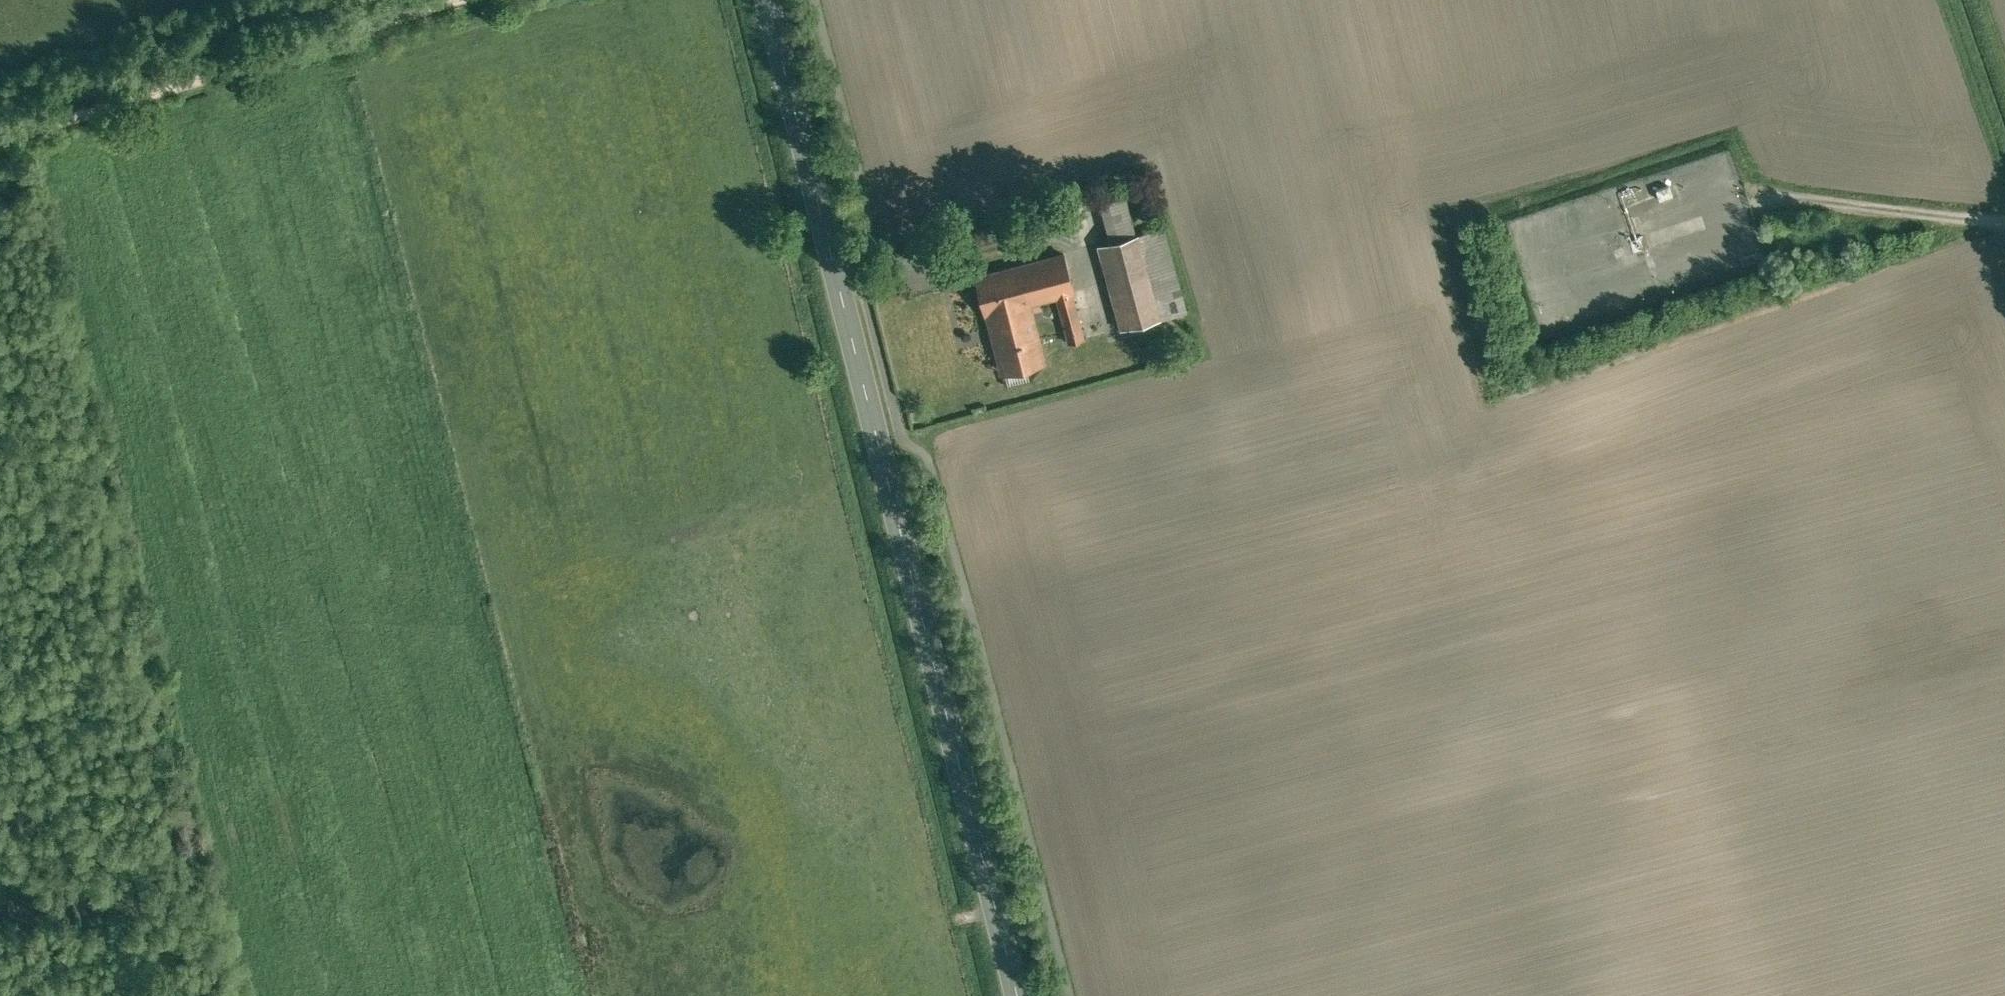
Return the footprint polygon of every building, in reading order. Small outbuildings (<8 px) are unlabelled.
[(1101,203),(1111,241),(1136,235),(1126,196),(1101,203)] [(1111,241),(1097,245),(1119,329),(1185,312),(1163,228),(1136,235),(1111,241)] [(1062,254),(977,275),(1001,372),(1046,361),(1032,305),(1056,299),(1066,342),(1083,338),(1062,254)]
